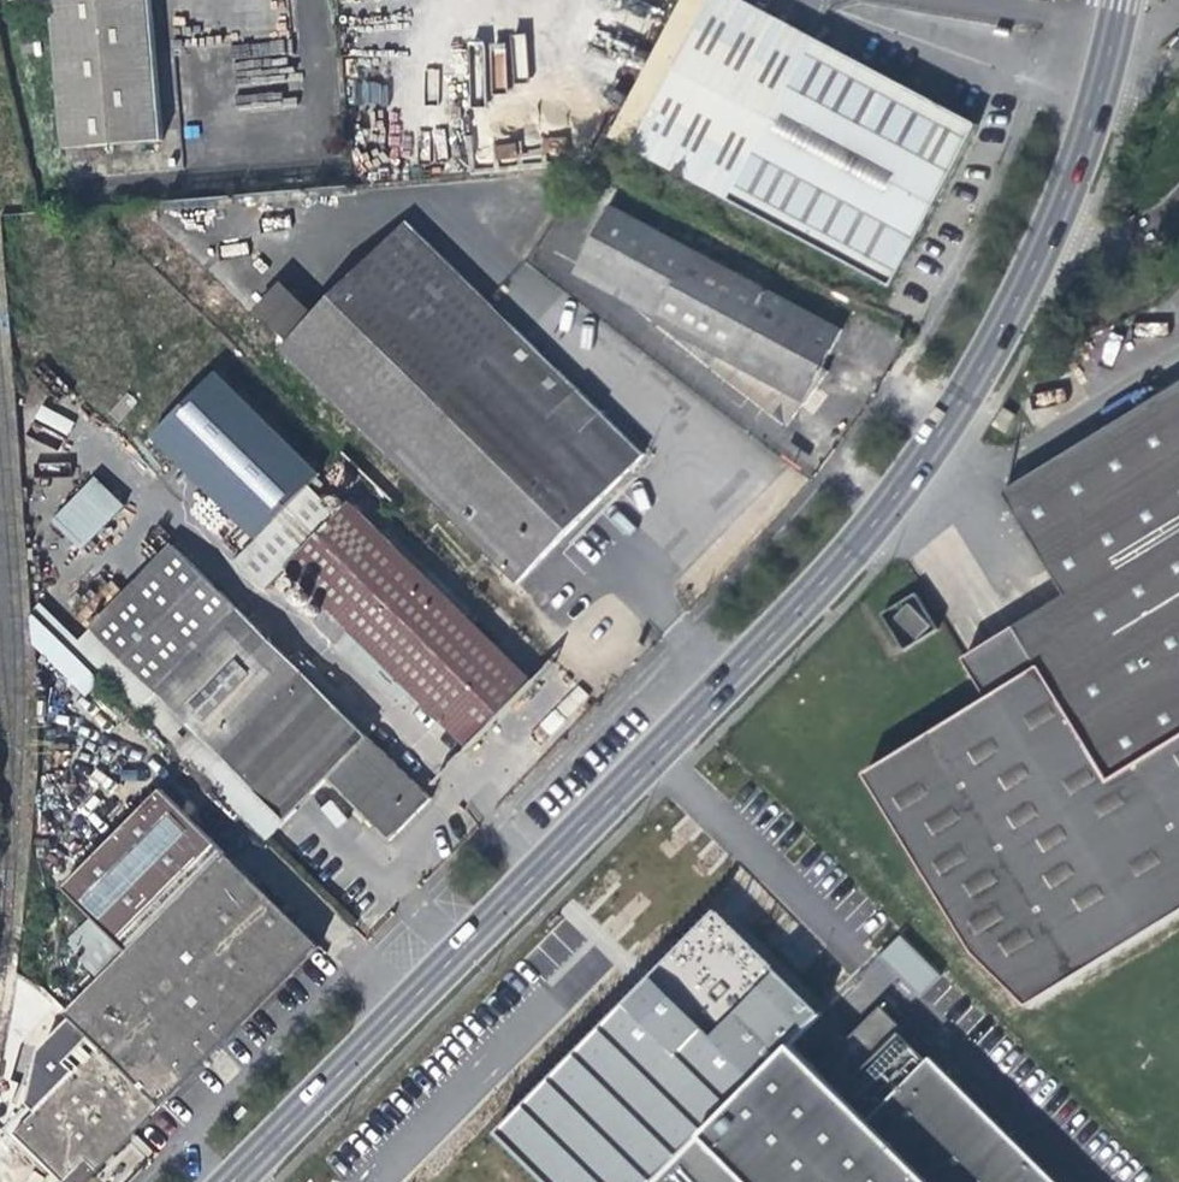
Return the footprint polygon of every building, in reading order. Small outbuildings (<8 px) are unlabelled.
[(164,141),(153,0),(55,0),(68,148),(164,141)] [(657,158),(681,170),(710,184),(735,197),(816,237),(888,273),(955,145),(972,113),(903,78),(874,64),(825,40),(819,36),(744,0),(686,0),(654,60),(614,136),(657,158)] [(577,257),(652,299),(689,234),(610,191),(577,257)] [(290,352),(368,430),(496,302),(413,220),(290,352)] [(842,317),(689,234),(652,299),(649,304),(717,340),(710,352),(789,412),(809,386),(830,360),(822,354),(842,317)] [(536,340),(496,302),(368,430),(524,576),(585,512),(634,460),(650,443),(561,363),(536,340)] [(1014,488),(1073,592),(1044,609),(997,638),(970,654),(993,695),(959,716),(870,770),(979,951),(1033,1003),(1178,915),(1178,391),(1014,488)] [(50,520),(81,549),(123,503),(92,475),(50,520)] [(316,484),(241,559),(269,582),(290,565),(320,593),(307,607),(399,698),(420,686),(475,737),(534,675),(352,499),(338,506),(316,484)] [(70,653),(114,696),(217,583),(177,546),(70,653)] [(217,583),(114,696),(247,825),(256,834),(294,796),(324,767),(392,830),(434,787),(369,725),(380,715),(252,592),(241,603),(217,583)] [(942,639),(918,600),(883,621),(901,650),(906,660),(942,639)] [(124,954),(224,851),(191,819),(158,786),(59,889),(124,954)] [(124,954),(64,1016),(68,1020),(37,1053),(26,1109),(36,1117),(14,1141),(58,1181),(83,1181),(145,1123),(193,1073),(319,943),(224,851),(124,954)] [(625,998),(611,1011),(602,1021),(591,1033),(579,1045),(569,1055),(559,1065),(548,1076),(537,1088),(527,1099),(517,1108),(507,1119),(498,1127),(554,1181),(1064,1181),(877,999),(815,1062),(789,1037),(819,1006),(730,919),(681,969),(671,979),(681,989),(668,1002),(649,1021),(625,998)] [(919,996),(940,976),(900,934),(879,955),(919,996)]
